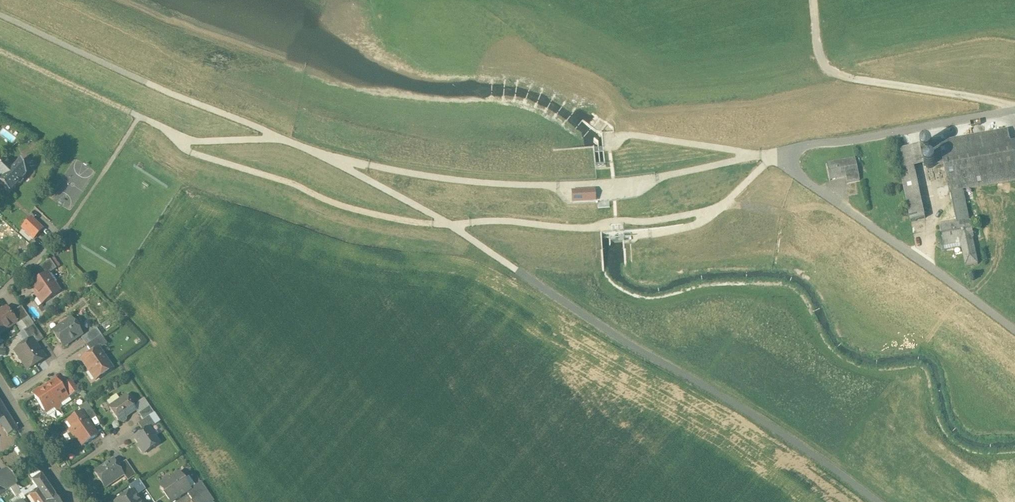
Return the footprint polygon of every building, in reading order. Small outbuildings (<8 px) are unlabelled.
[(940,145),(950,195),(952,195),(963,193),(1014,182),(1014,166),(1011,144),(1008,131),(940,145)] [(933,152),(933,150),(933,148),(932,146),(930,144),(927,144),(925,145),(923,146),(922,148),(921,150),(922,152),(923,154),(925,156),(927,156),(930,156),(932,154),(933,152)] [(921,149),(897,154),(909,213),(923,210),(915,171),(925,169),(925,168),(925,166),(922,152),(921,150),(921,149)] [(5,160),(0,164),(0,178),(2,180),(0,182),(0,184),(9,192),(9,195),(11,194),(11,192),(14,189),(15,190),(16,189),(15,188),(18,184),(20,186),(24,181),(23,180),(26,176),(21,161),(13,168),(5,160)] [(936,168),(937,166),(936,164),(935,162),(933,160),(931,160),(928,160),(926,162),(925,164),(925,166),(925,168),(926,170),(928,172),(931,172),(933,171),(935,170),(936,168)] [(854,163),(825,169),(828,182),(844,179),(846,188),(858,185),(854,163)] [(970,224),(963,193),(952,195),(954,202),(952,202),(957,227),(940,230),(943,247),(960,244),(966,270),(978,268),(973,241),(974,241),(971,224),(970,224)] [(597,206),(597,194),(570,194),(570,207),(597,206)] [(923,210),(909,213),(911,226),(926,222),(923,210)] [(32,218),(23,228),(34,239),(43,229),(32,218)] [(8,247),(15,251),(22,241),(15,236),(8,247)] [(50,260),(36,269),(42,278),(48,274),(48,275),(56,269),(50,260)] [(42,278),(31,285),(43,304),(60,292),(48,275),(48,274),(42,278)] [(22,307),(11,314),(17,323),(16,324),(17,326),(29,318),(22,307)] [(0,313),(0,335),(16,324),(17,323),(11,314),(10,314),(6,309),(0,313)] [(71,320),(53,332),(63,347),(82,335),(71,320)] [(44,340),(34,325),(24,332),(30,341),(32,340),(36,345),(44,340)] [(82,339),(87,346),(101,336),(97,329),(82,339)] [(90,351),(97,347),(105,341),(101,336),(87,346),(90,351)] [(36,345),(32,340),(30,341),(16,352),(28,370),(44,359),(36,345)] [(90,351),(81,358),(95,381),(112,370),(97,347),(90,351)] [(32,393),(46,414),(54,409),(61,410),(62,404),(70,399),(56,379),(41,389),(38,389),(32,393)] [(72,381),(63,386),(71,398),(79,392),(72,381)] [(136,411),(126,397),(110,408),(119,422),(123,423),(125,421),(126,417),(136,411)] [(0,402),(0,423),(9,417),(0,402)] [(83,412),(90,422),(97,418),(87,403),(79,408),(82,413),(83,412)] [(150,407),(139,414),(143,421),(149,417),(154,413),(150,407)] [(69,431),(75,440),(76,440),(82,448),(100,436),(90,422),(83,412),(82,413),(67,423),(71,429),(69,431)] [(160,422),(154,413),(149,417),(155,425),(160,422)] [(9,417),(0,423),(0,424),(4,431),(8,437),(18,431),(9,417)] [(149,417),(143,421),(138,424),(144,432),(149,429),(155,425),(149,417)] [(144,432),(135,438),(140,446),(139,448),(142,451),(144,452),(145,453),(159,444),(149,429),(144,432)] [(114,461),(95,474),(104,487),(123,474),(118,467),(114,461)] [(136,476),(126,461),(118,467),(123,474),(128,482),(136,476)] [(3,493),(7,490),(10,488),(16,484),(17,483),(14,478),(15,477),(12,473),(11,474),(8,469),(0,473),(0,495),(3,493)] [(37,470),(28,476),(32,482),(41,476),(37,470)] [(161,486),(161,489),(164,493),(166,494),(172,501),(173,501),(187,493),(191,490),(190,490),(179,474),(161,486)] [(41,476),(32,482),(38,491),(46,501),(59,501),(41,476)] [(146,490),(139,480),(134,484),(141,493),(146,490)] [(201,482),(190,490),(191,490),(187,493),(192,501),(207,491),(201,482)] [(16,484),(10,488),(16,497),(22,493),(16,484)] [(141,493),(134,484),(129,487),(132,492),(133,492),(136,497),(141,493)] [(11,496),(7,490),(3,493),(7,499),(11,496)] [(38,491),(34,494),(34,493),(33,494),(33,495),(31,496),(34,501),(46,501),(38,491)] [(192,501),(191,501),(214,501),(207,491),(192,501)] [(118,501),(139,501),(136,497),(133,492),(132,492),(118,501)]
